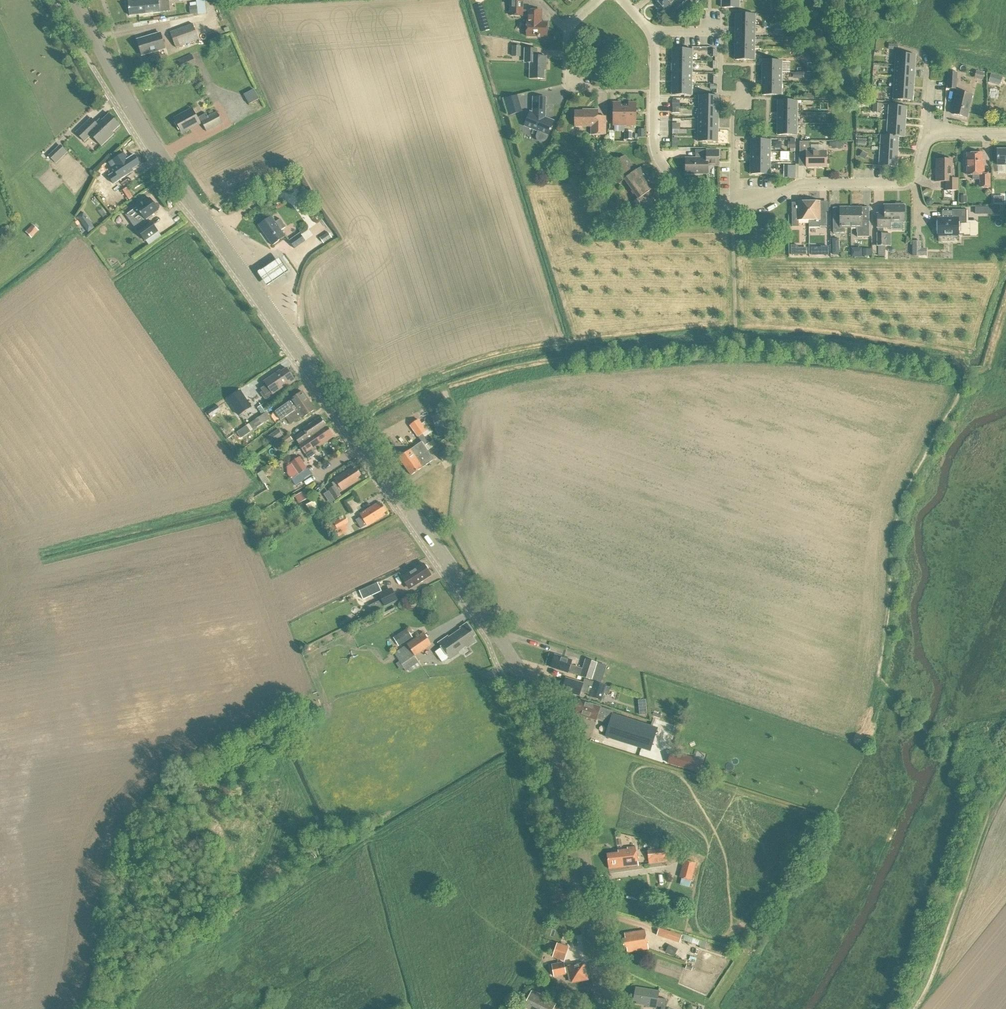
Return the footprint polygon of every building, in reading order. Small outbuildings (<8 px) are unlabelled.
[(128,2),(130,16),(170,12),(169,0),(143,0),(128,2)] [(509,0),(509,6),(511,6),(511,16),(523,16),(528,16),(527,23),(527,37),(547,37),(547,23),(541,23),(542,18),(540,18),(540,11),(528,11),(528,12),(523,11),(523,0),(509,0)] [(666,11),(673,5),(677,9),(686,1),(685,0),(656,0),(666,11)] [(722,8),(739,9),(739,0),(722,0),(722,8)] [(735,26),(755,26),(756,15),(736,14),(735,26)] [(194,25),(170,33),(177,49),(200,40),(194,25)] [(735,37),(755,38),(755,26),(735,26),(735,37)] [(166,50),(161,34),(138,41),(143,57),(150,54),(152,63),(161,60),(158,52),(166,50)] [(735,37),(735,49),(755,49),(755,38),(735,37)] [(512,46),(512,57),(520,57),(521,47),(512,46)] [(525,60),(530,60),(530,79),(545,80),(545,65),(546,65),(547,57),(537,57),(537,50),(525,49),(525,60)] [(735,49),(735,60),(754,61),(755,49),(735,49)] [(673,61),(692,61),(692,50),(673,50),(673,61)] [(896,66),(915,67),(916,55),(896,54),(896,66)] [(170,64),(173,73),(196,64),(192,55),(170,64)] [(672,73),(692,73),(692,61),(673,61),(672,73)] [(763,61),(762,73),(782,73),(782,61),(763,61)] [(896,66),(895,77),(914,78),(915,67),(896,66)] [(956,90),(957,73),(948,72),(947,90),(956,90)] [(672,84),(692,84),(692,73),(672,73),(672,84)] [(762,73),(762,85),(782,85),(782,73),(762,73)] [(1002,78),(991,74),(989,82),(1000,86),(1002,78)] [(895,77),(894,89),(914,90),(914,78),(895,77)] [(672,84),(672,95),(692,96),(692,84),(672,84)] [(762,85),(762,96),(782,96),(782,85),(762,85)] [(894,89),(893,100),(913,101),(914,90),(894,89)] [(255,91),(245,96),(250,105),(259,100),(255,91)] [(953,115),(966,118),(968,111),(969,111),(972,96),(957,92),(955,102),(956,102),(953,115)] [(522,96),(509,97),(511,115),(524,113),(522,96)] [(699,107),(718,108),(719,96),(699,96),(699,107)] [(525,127),(539,132),(538,136),(538,137),(538,138),(538,139),(538,140),(539,141),(540,142),(541,142),(542,142),(543,142),(544,142),(545,142),(546,141),(547,140),(554,122),(545,118),(546,98),(534,98),(533,114),(530,112),(525,127)] [(778,101),(778,113),(797,113),(798,101),(778,101)] [(613,126),(636,126),(636,103),(628,103),(629,108),(621,108),(621,103),(613,103),(613,126)] [(874,106),(874,114),(882,114),(883,106),(874,106)] [(888,121),(905,122),(906,107),(889,106),(888,121)] [(699,119),(718,119),(718,108),(699,107),(699,119)] [(193,110),(175,120),(183,133),(203,123),(207,132),(223,124),(217,113),(208,118),(206,115),(198,120),(193,110)] [(575,112),(575,127),(591,127),(591,135),(606,135),(606,117),(598,117),(598,110),(588,110),(588,112),(575,112)] [(113,132),(120,125),(109,113),(102,120),(100,118),(96,122),(91,117),(76,132),(85,142),(92,135),(102,145),(113,133),(113,132)] [(778,125),(797,125),(797,113),(778,113),(778,125)] [(698,131),(718,131),(718,119),(699,119),(698,131)] [(888,121),(887,136),(899,137),(905,138),(905,122),(888,121)] [(778,125),(777,136),(797,136),(797,125),(778,125)] [(698,131),(698,142),(718,142),(718,131),(698,131)] [(899,137),(887,136),(881,136),(880,151),(898,152),(899,137)] [(751,152),(771,152),(771,140),(751,140),(751,152)] [(806,156),(806,168),(826,167),(826,151),(810,151),(810,142),(800,142),(800,156),(806,156)] [(50,158),(57,165),(68,154),(62,147),(50,158)] [(686,158),(686,174),(708,174),(708,166),(719,166),(719,150),(707,150),(707,159),(686,158)] [(997,150),(997,166),(1005,166),(1005,150),(997,150)] [(880,151),(879,166),(897,167),(898,152),(880,151)] [(751,164),(770,164),(771,152),(751,152),(751,164)] [(967,154),(967,175),(973,175),(973,180),(980,180),(980,188),(990,188),(990,175),(984,175),(984,166),(983,166),(983,154),(967,154)] [(125,160),(114,167),(117,172),(110,177),(114,184),(133,172),(131,169),(140,164),(135,156),(126,161),(125,160)] [(625,180),(638,199),(633,203),(645,219),(662,206),(651,191),(655,188),(640,168),(636,171),(625,156),(608,168),(619,184),(625,180)] [(936,182),(946,182),(946,191),(958,191),(958,179),(952,179),(952,160),(937,160),(937,175),(936,175),(936,182)] [(751,164),(751,175),(770,175),(770,164),(751,164)] [(145,221),(159,210),(158,210),(159,209),(160,208),(160,207),(160,206),(160,205),(159,205),(159,204),(158,204),(157,204),(156,204),(155,204),(154,205),(150,199),(137,209),(137,210),(128,216),(132,221),(141,215),(145,221)] [(798,202),(798,212),(792,212),(792,227),(799,227),(799,221),(809,221),(809,202),(798,202)] [(809,202),(809,221),(809,229),(821,228),(821,227),(826,227),(826,212),(820,212),(820,202),(809,202)] [(884,206),(884,214),(877,214),(877,228),(878,228),(878,234),(883,233),(883,228),(891,228),(891,223),(905,223),(905,205),(884,206)] [(845,233),(845,228),(851,228),(851,208),(840,208),(840,220),(833,220),(833,233),(845,233)] [(862,208),(851,208),(851,228),(857,228),(857,237),(869,237),(869,220),(862,221),(862,208)] [(937,220),(938,231),(938,235),(959,235),(959,224),(966,224),(966,220),(966,210),(952,210),(952,220),(937,220)] [(978,218),(985,222),(989,213),(982,210),(978,218)] [(286,237),(281,230),(285,227),(280,219),(275,222),(271,216),(258,225),(272,246),(286,237)] [(159,232),(151,221),(138,231),(146,241),(159,232)] [(39,232),(33,226),(26,233),(32,240),(39,232)] [(328,233),(320,238),(323,243),(331,237),(328,233)] [(300,234),(289,241),(294,249),(305,241),(300,234)] [(877,234),(877,247),(885,246),(885,234),(877,234)] [(926,249),(921,249),(921,242),(913,242),(912,257),(926,257),(926,249)] [(821,256),(822,256),(829,256),(829,247),(829,246),(821,246),(821,247),(821,256)] [(295,251),(288,256),(296,266),(303,261),(295,251)] [(290,271),(280,258),(259,272),(268,286),(290,271)] [(280,371),(265,381),(267,385),(262,389),(266,394),(271,391),(273,394),(288,384),(289,386),(296,381),(287,368),(281,372),(280,371)] [(286,418),(309,402),(303,393),(292,400),(292,401),(275,412),(282,421),(286,418)] [(235,398),(226,405),(235,418),(244,412),(235,398)] [(309,402),(286,418),(291,425),(303,416),(304,418),(315,411),(309,402)] [(207,412),(211,418),(221,411),(217,405),(207,412)] [(249,425),(253,431),(270,419),(266,412),(249,425)] [(305,431),(295,438),(299,444),(327,425),(321,417),(303,429),(305,431)] [(422,442),(399,458),(405,466),(428,450),(425,446),(429,443),(422,434),(426,431),(418,419),(410,425),(422,442)] [(328,427),(300,446),(309,460),(317,455),(314,451),(332,439),(330,437),(333,434),(328,427)] [(271,444),(283,436),(278,429),(266,438),(271,444)] [(276,452),(293,440),(289,435),(273,446),(276,452)] [(451,456),(446,448),(438,454),(443,462),(451,456)] [(428,450),(405,466),(411,475),(434,460),(428,450)] [(307,469),(299,457),(290,463),(298,475),(307,469)] [(256,458),(249,463),(254,470),(261,465),(256,458)] [(335,480),(340,487),(337,489),(335,486),(330,490),(336,499),(342,495),(340,493),(359,481),(357,478),(361,476),(357,469),(355,470),(354,467),(335,480)] [(302,493),(295,497),(299,504),(306,500),(302,493)] [(379,504),(360,515),(362,517),(356,521),(361,530),(367,526),(367,527),(384,517),(383,515),(387,512),(382,505),(381,506),(379,504)] [(345,516),(333,523),(337,530),(335,531),(339,537),(349,531),(345,525),(349,523),(345,516)] [(424,564),(402,578),(408,588),(416,583),(417,585),(431,576),(424,564)] [(378,581),(360,589),(364,598),(382,589),(378,581)] [(392,588),(378,595),(385,607),(398,601),(392,588)] [(466,623),(460,627),(461,628),(449,637),(447,635),(438,642),(451,660),(460,653),(459,652),(467,647),(468,648),(476,642),(472,636),(474,635),(466,623)] [(407,629),(393,638),(399,647),(413,638),(407,629)] [(415,657),(432,646),(423,633),(393,654),(406,671),(408,670),(410,672),(421,665),(415,657)] [(554,655),(551,667),(592,680),(598,664),(587,660),(583,670),(571,666),(572,662),(554,655)] [(566,678),(562,691),(579,697),(580,693),(590,696),(589,698),(602,702),(607,686),(583,679),(581,683),(566,678)] [(605,737),(650,752),(657,729),(613,715),(613,713),(585,705),(585,706),(578,704),(575,713),(584,715),(583,717),(596,721),(597,720),(609,724),(605,737)] [(683,755),(679,767),(698,773),(702,761),(683,755)] [(626,849),(617,850),(617,852),(607,854),(609,869),(638,864),(635,846),(626,847),(626,849)] [(664,848),(647,850),(649,862),(665,860),(664,848)] [(692,881),(696,863),(684,860),(679,878),(692,881)] [(666,895),(658,890),(652,898),(661,903),(666,895)] [(658,929),(656,936),(679,943),(681,936),(658,929)] [(624,933),(625,938),(622,938),(624,947),(626,947),(627,953),(648,950),(645,930),(624,933)] [(707,942),(683,935),(681,940),(706,948),(707,942)] [(569,946),(558,943),(553,957),(565,961),(569,946)] [(586,964),(565,968),(564,963),(550,966),(552,977),(568,974),(569,980),(573,979),(574,982),(588,980),(586,970),(587,970),(586,964)] [(634,1001),(637,1002),(636,1004),(647,1006),(646,1007),(656,1008),(657,1006),(662,1007),(661,1008),(665,1008),(666,1000),(658,998),(658,992),(636,988),(634,1001)] [(524,1008),(526,1008),(553,1008),(556,1004),(532,991),(524,1008)]
